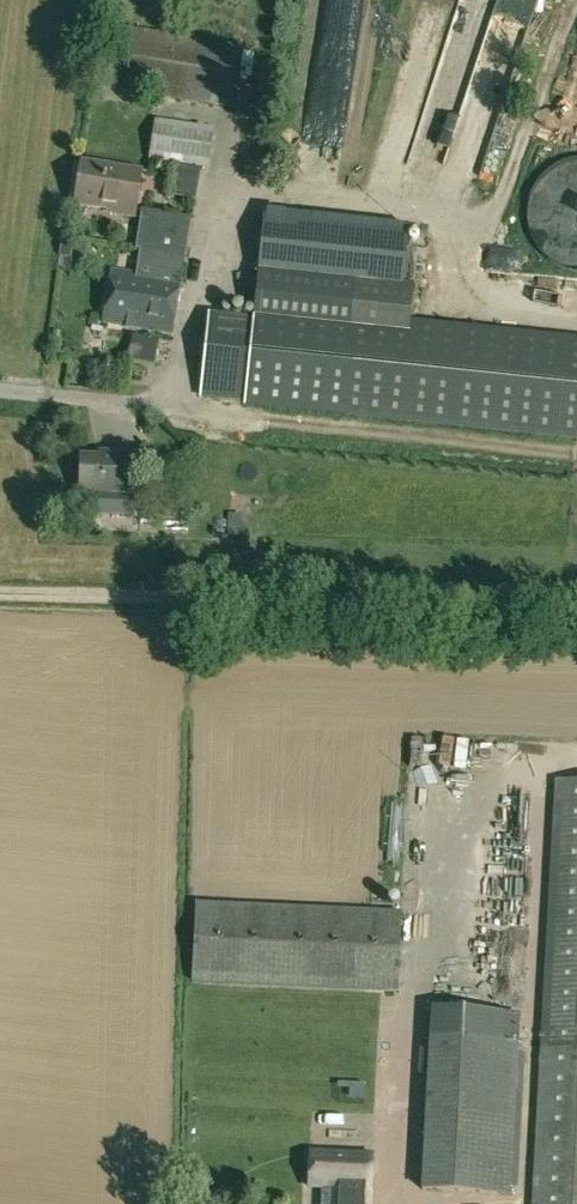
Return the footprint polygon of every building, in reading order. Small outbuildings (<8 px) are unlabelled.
[(332,2),(318,85),(367,93),(382,0),(321,0),(332,2)] [(241,45),(107,24),(97,88),(230,109),(241,45)] [(154,119),(147,159),(208,168),(214,128),(154,119)] [(576,193),(576,159),(563,158),(561,192),(576,193)] [(132,217),(139,172),(80,163),(73,206),(119,212),(118,215),(132,217)] [(172,165),(167,196),(195,200),(200,170),(172,165)] [(145,202),(142,265),(191,267),(194,205),(145,202)] [(342,410),(341,415),(576,439),(576,342),(408,324),(412,287),(403,286),(408,225),(263,211),(249,348),(212,344),(207,396),(342,410)] [(61,239),(59,255),(69,256),(71,240),(61,239)] [(170,333),(178,280),(111,270),(103,323),(170,333)] [(547,272),(544,295),(576,298),(576,274),(547,272)] [(99,451),(99,457),(80,456),(78,494),(133,496),(134,453),(99,451)] [(531,1203),(576,1203),(576,782),(558,781),(539,1044),(531,1203)] [(540,913),(541,888),(494,886),(493,912),(540,913)] [(195,902),(191,983),(397,992),(402,910),(195,902)] [(430,1039),(422,1190),(510,1195),(520,1014),(494,1012),(432,1009),(430,1039)] [(308,1188),(331,1189),(330,1203),(370,1203),(372,1153),(309,1151),(308,1188)]
